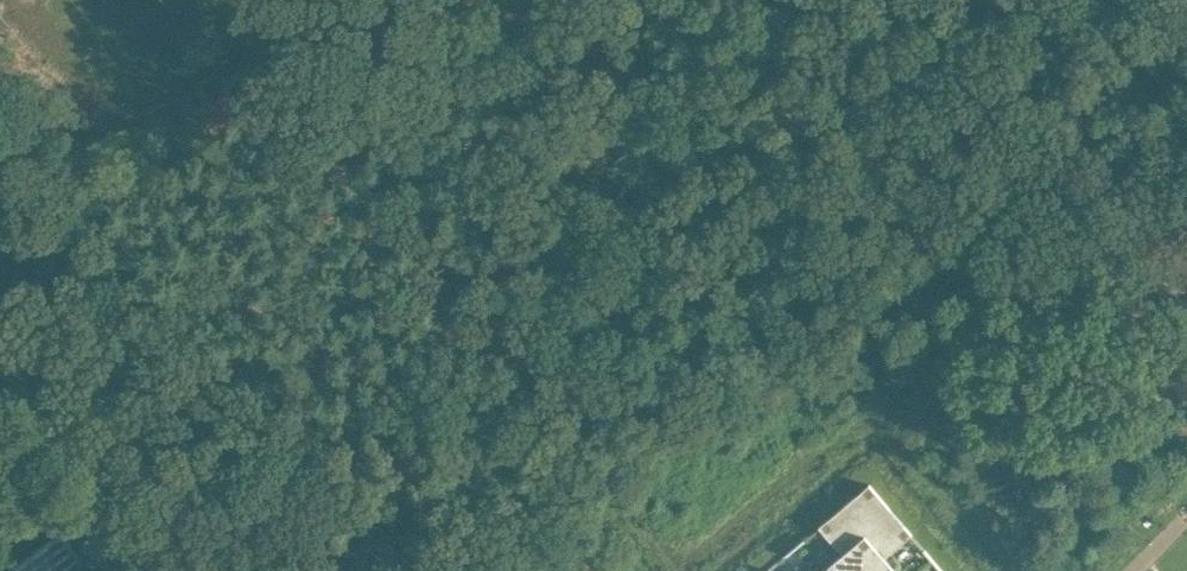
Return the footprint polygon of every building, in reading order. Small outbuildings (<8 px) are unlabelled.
[(869,483),(818,526),(841,553),(820,570),(862,570),(869,483)] [(884,557),(911,534),(869,483),(862,570),(896,570),(884,557)] [(135,544),(130,538),(132,536),(122,523),(120,525),(114,517),(74,547),(61,530),(17,563),(15,560),(10,564),(12,567),(6,570),(99,570),(135,544)]
